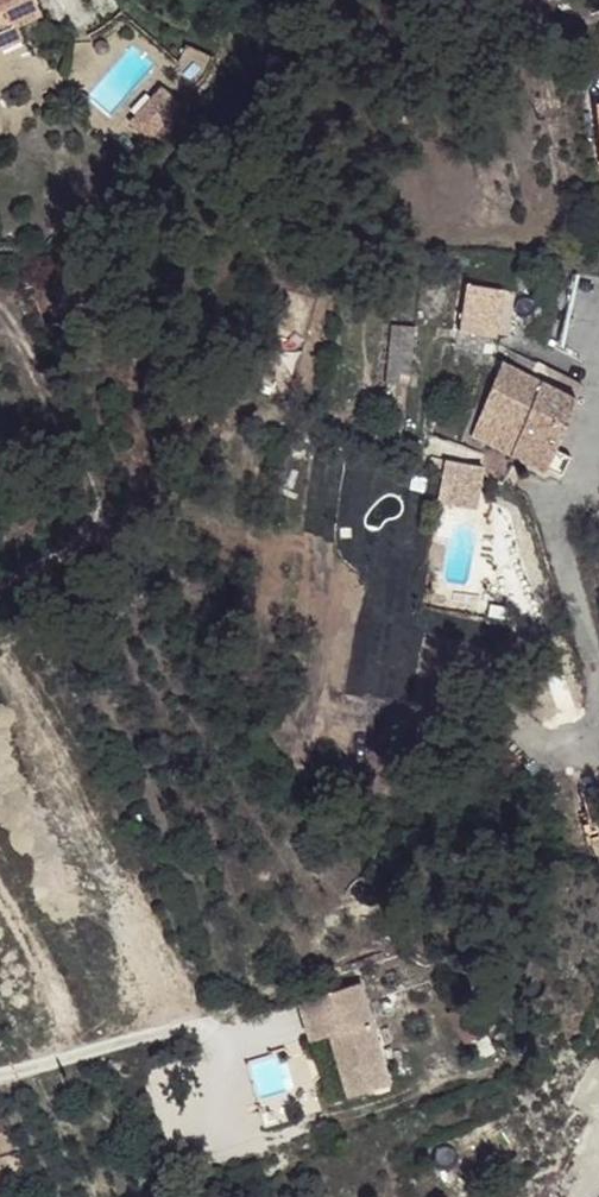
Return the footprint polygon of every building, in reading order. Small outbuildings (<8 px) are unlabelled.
[(21,43),(17,38),(61,12),(54,0),(0,0),(0,55),(21,43)] [(465,286),(458,336),(497,341),(504,292),(465,286)] [(392,332),(384,387),(404,390),(412,335),(392,332)] [(517,451),(515,457),(550,471),(552,468),(560,449),(580,399),(561,391),(565,379),(552,374),(548,385),(525,377),(506,418),(527,426),(517,451)] [(496,443),(517,451),(527,426),(506,418),(496,443)] [(560,449),(552,468),(566,473),(574,455),(560,449)] [(436,476),(432,500),(454,505),(458,480),(436,476)] [(458,480),(454,505),(470,507),(475,483),(458,480)] [(323,1108),(381,1087),(345,988),(287,1008),(323,1108)]
